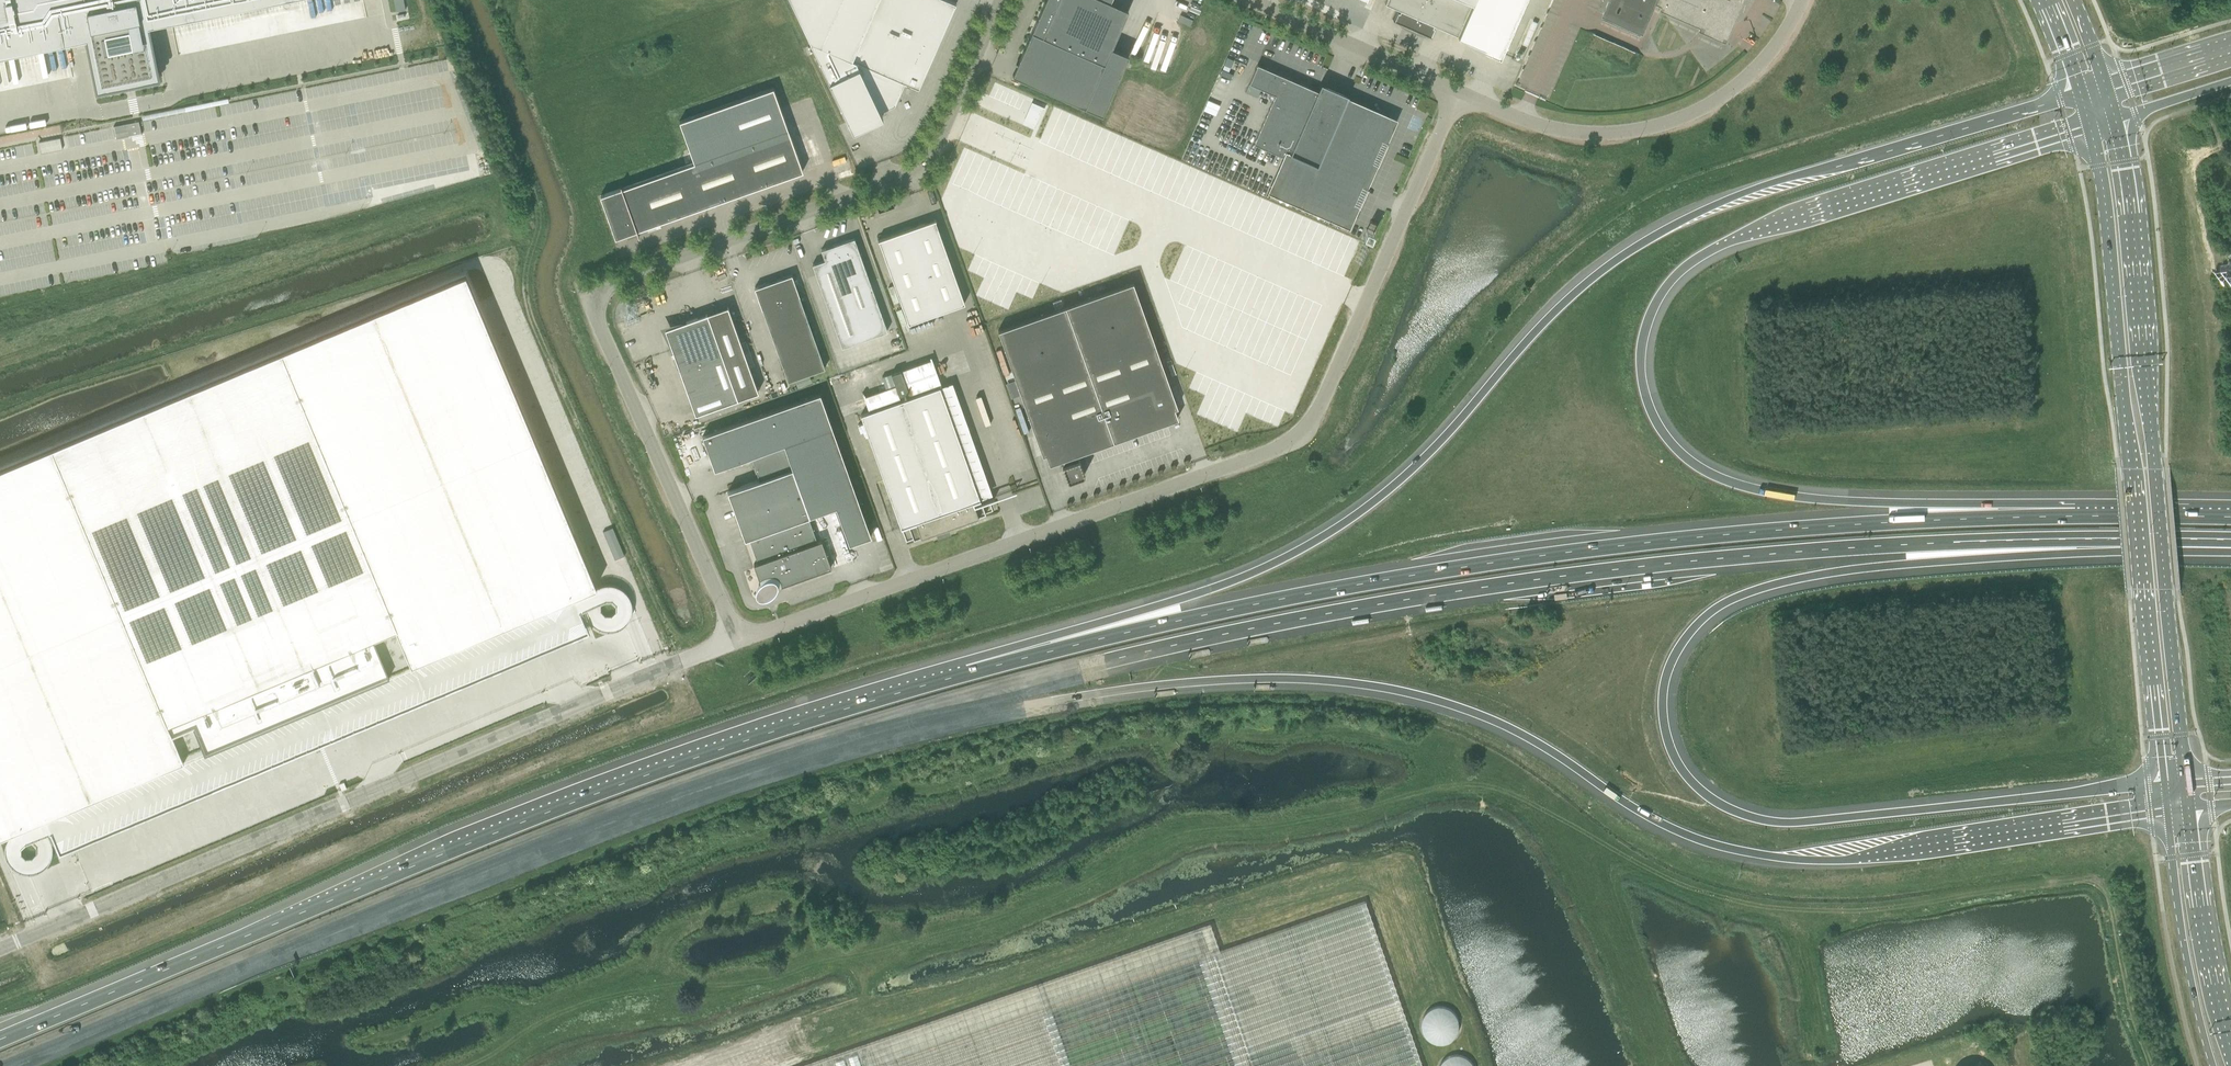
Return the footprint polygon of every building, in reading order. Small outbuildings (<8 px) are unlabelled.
[(87,37),(98,89),(160,77),(149,25),(271,0),(0,0),(0,55),(87,37)] [(404,9),(404,0),(395,0),(396,10),(404,9)] [(853,130),(883,116),(880,110),(895,103),(904,81),(918,87),(956,3),(950,0),(791,0),(853,130)] [(1111,0),(1045,0),(1012,75),(1102,114),(1128,55),(1111,47),(1128,10),(1110,2),(1111,0)] [(1385,3),(1400,9),(1399,12),(1398,11),(1394,19),(1393,19),(1396,21),(1428,35),(1431,36),(1436,25),(1457,34),(1504,55),(1528,0),(1379,0),(1385,3)] [(1665,10),(1701,26),(1700,27),(1727,41),(1745,0),(1609,0),(1603,14),(1644,32),(1657,2),(1662,4),(1661,8),(1665,10)] [(1178,21),(1190,26),(1193,20),(1180,15),(1178,21)] [(1275,94),(1254,143),(1288,158),(1274,190),(1347,222),(1391,122),(1346,102),(1349,95),(1321,83),(1317,91),(1257,64),(1249,83),(1275,94)] [(680,121),(694,162),(622,188),(621,185),(620,185),(621,188),(600,195),(615,238),(626,234),(627,238),(638,234),(638,236),(639,236),(637,230),(803,171),(773,88),(680,121)] [(1032,104),(1024,123),(1035,128),(1044,109),(1032,104)] [(116,125),(119,138),(144,133),(142,120),(116,125)] [(39,141),(41,152),(62,148),(61,138),(39,141)] [(879,240),(908,323),(965,303),(935,220),(936,220),(936,219),(878,240),(879,240)] [(887,331),(854,238),(821,250),(825,260),(812,264),(842,347),(887,331)] [(211,745),(215,753),(386,682),(383,674),(595,585),(465,273),(0,467),(0,834),(211,745)] [(792,276),(754,289),(762,310),(788,381),(824,368),(799,296),(792,276)] [(1049,464),(1061,460),(1062,464),(1068,481),(1084,475),(1078,458),(1076,454),(1178,418),(1174,408),(1177,407),(1159,358),(1160,358),(1133,282),(998,330),(1042,455),(1045,454),(1049,464)] [(695,414),(737,399),(758,392),(728,307),(672,326),(667,336),(695,414)] [(932,361),(901,372),(900,372),(891,375),(895,387),(863,398),(868,410),(940,383),(932,361)] [(980,499),(940,386),(861,415),(901,528),(908,525),(913,540),(938,531),(939,533),(947,530),(947,528),(986,514),(980,498),(980,499)] [(714,469),(751,456),(759,480),(727,491),(745,539),(749,538),(757,562),(753,564),(760,582),(759,583),(758,583),(757,585),(757,586),(756,587),(756,588),(755,590),(755,591),(755,592),(755,593),(756,594),(756,595),(757,596),(758,597),(759,598),(760,598),(761,598),(762,598),(763,598),(764,598),(765,597),(767,596),(769,595),(771,593),(773,592),(774,591),(775,590),(776,588),(777,586),(781,585),(831,567),(821,540),(817,541),(808,517),(836,507),(849,544),(871,536),(820,394),(702,435),(714,469)] [(804,1065),(1422,1065),(1365,901),(1220,951),(1211,925),(804,1065)]
